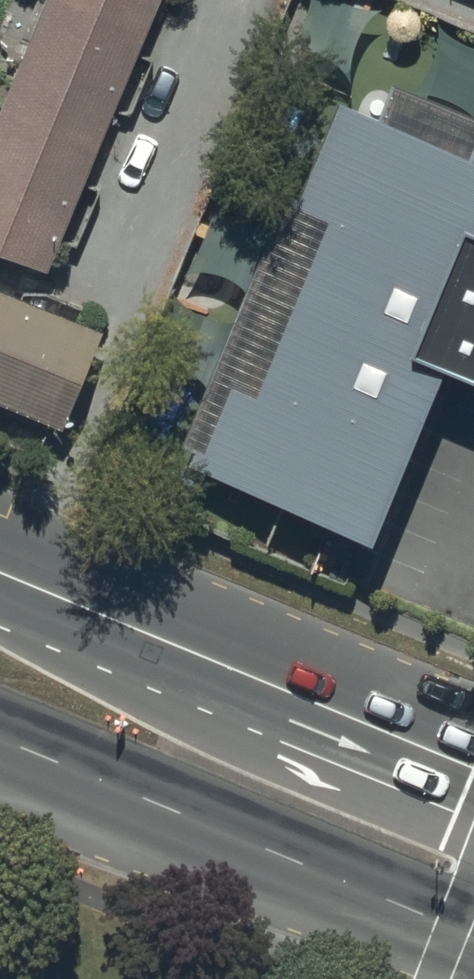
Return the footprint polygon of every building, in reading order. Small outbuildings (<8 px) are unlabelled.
[(0,139),(0,255),(56,278),(173,0),(58,0),(0,139)] [(399,79),(383,117),(346,101),(305,199),(290,193),(184,444),(198,450),(190,468),(375,546),(447,375),(473,386),(473,113),(399,79)] [(71,434),(109,339),(0,295),(0,406),(71,434)]
